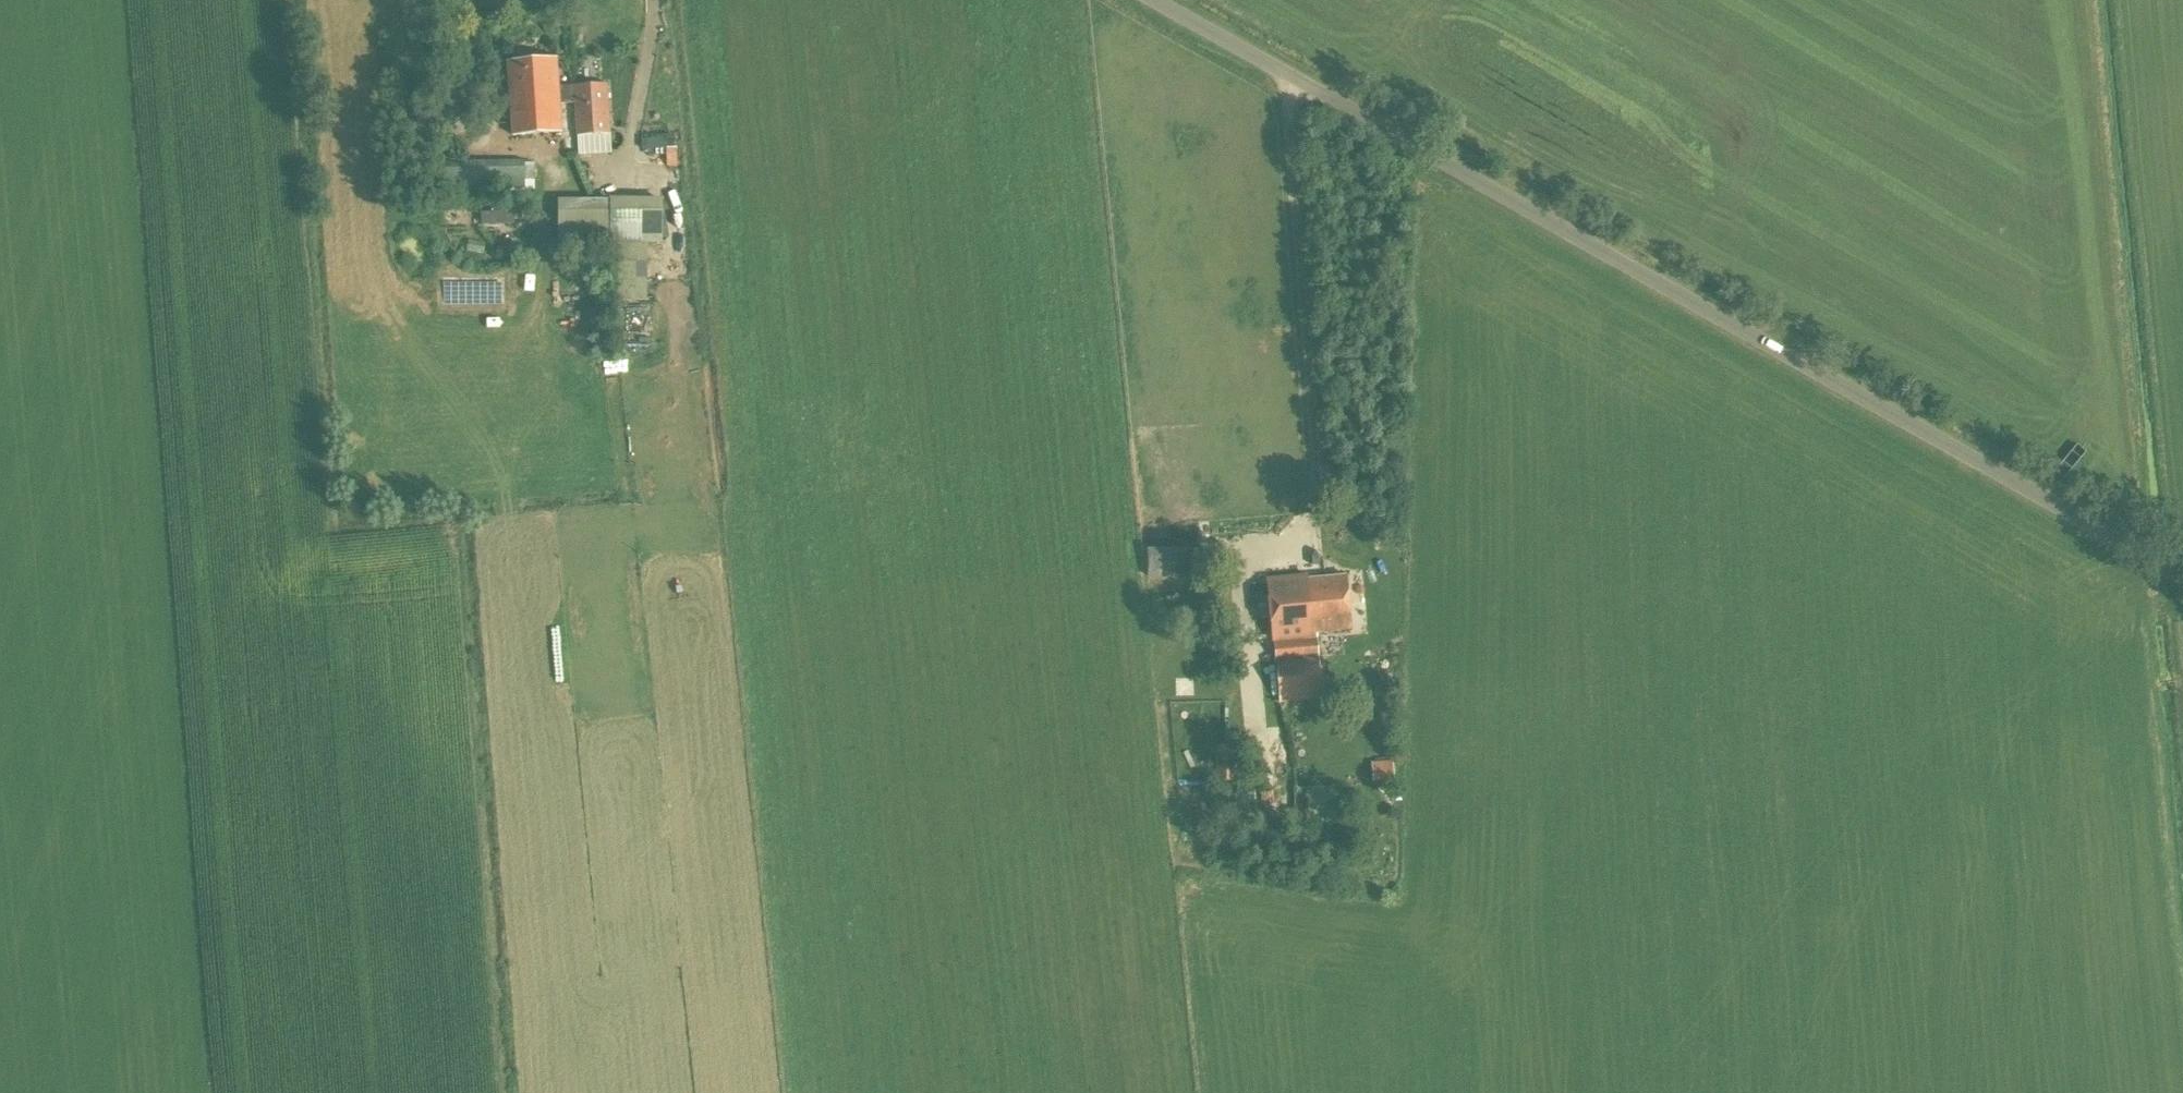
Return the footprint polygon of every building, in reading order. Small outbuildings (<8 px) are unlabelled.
[(559,86),(558,58),(508,61),(513,134),(562,131),(561,104),(575,103),(577,137),(611,134),(608,82),(559,86)] [(594,200),(593,199),(558,198),(558,244),(594,244),(594,200)] [(647,244),(647,220),(647,202),(613,202),(613,199),(593,199),(594,200),(594,244),(610,244),(610,262),(647,262),(647,244)] [(484,226),(514,224),(514,210),(483,211),(484,226)] [(1317,637),(1316,633),(1352,629),(1347,574),(1269,582),(1275,641),(1273,641),(1275,659),(1280,703),(1323,698),(1319,656),(1318,637),(1317,637)] [(1216,744),(1216,781),(1218,781),(1238,781),(1238,744),(1216,744)] [(1373,781),(1395,779),(1393,760),(1371,761),(1373,781)] [(1330,789),(1293,789),(1293,823),(1308,822),(1308,827),(1330,827),(1330,789)]
